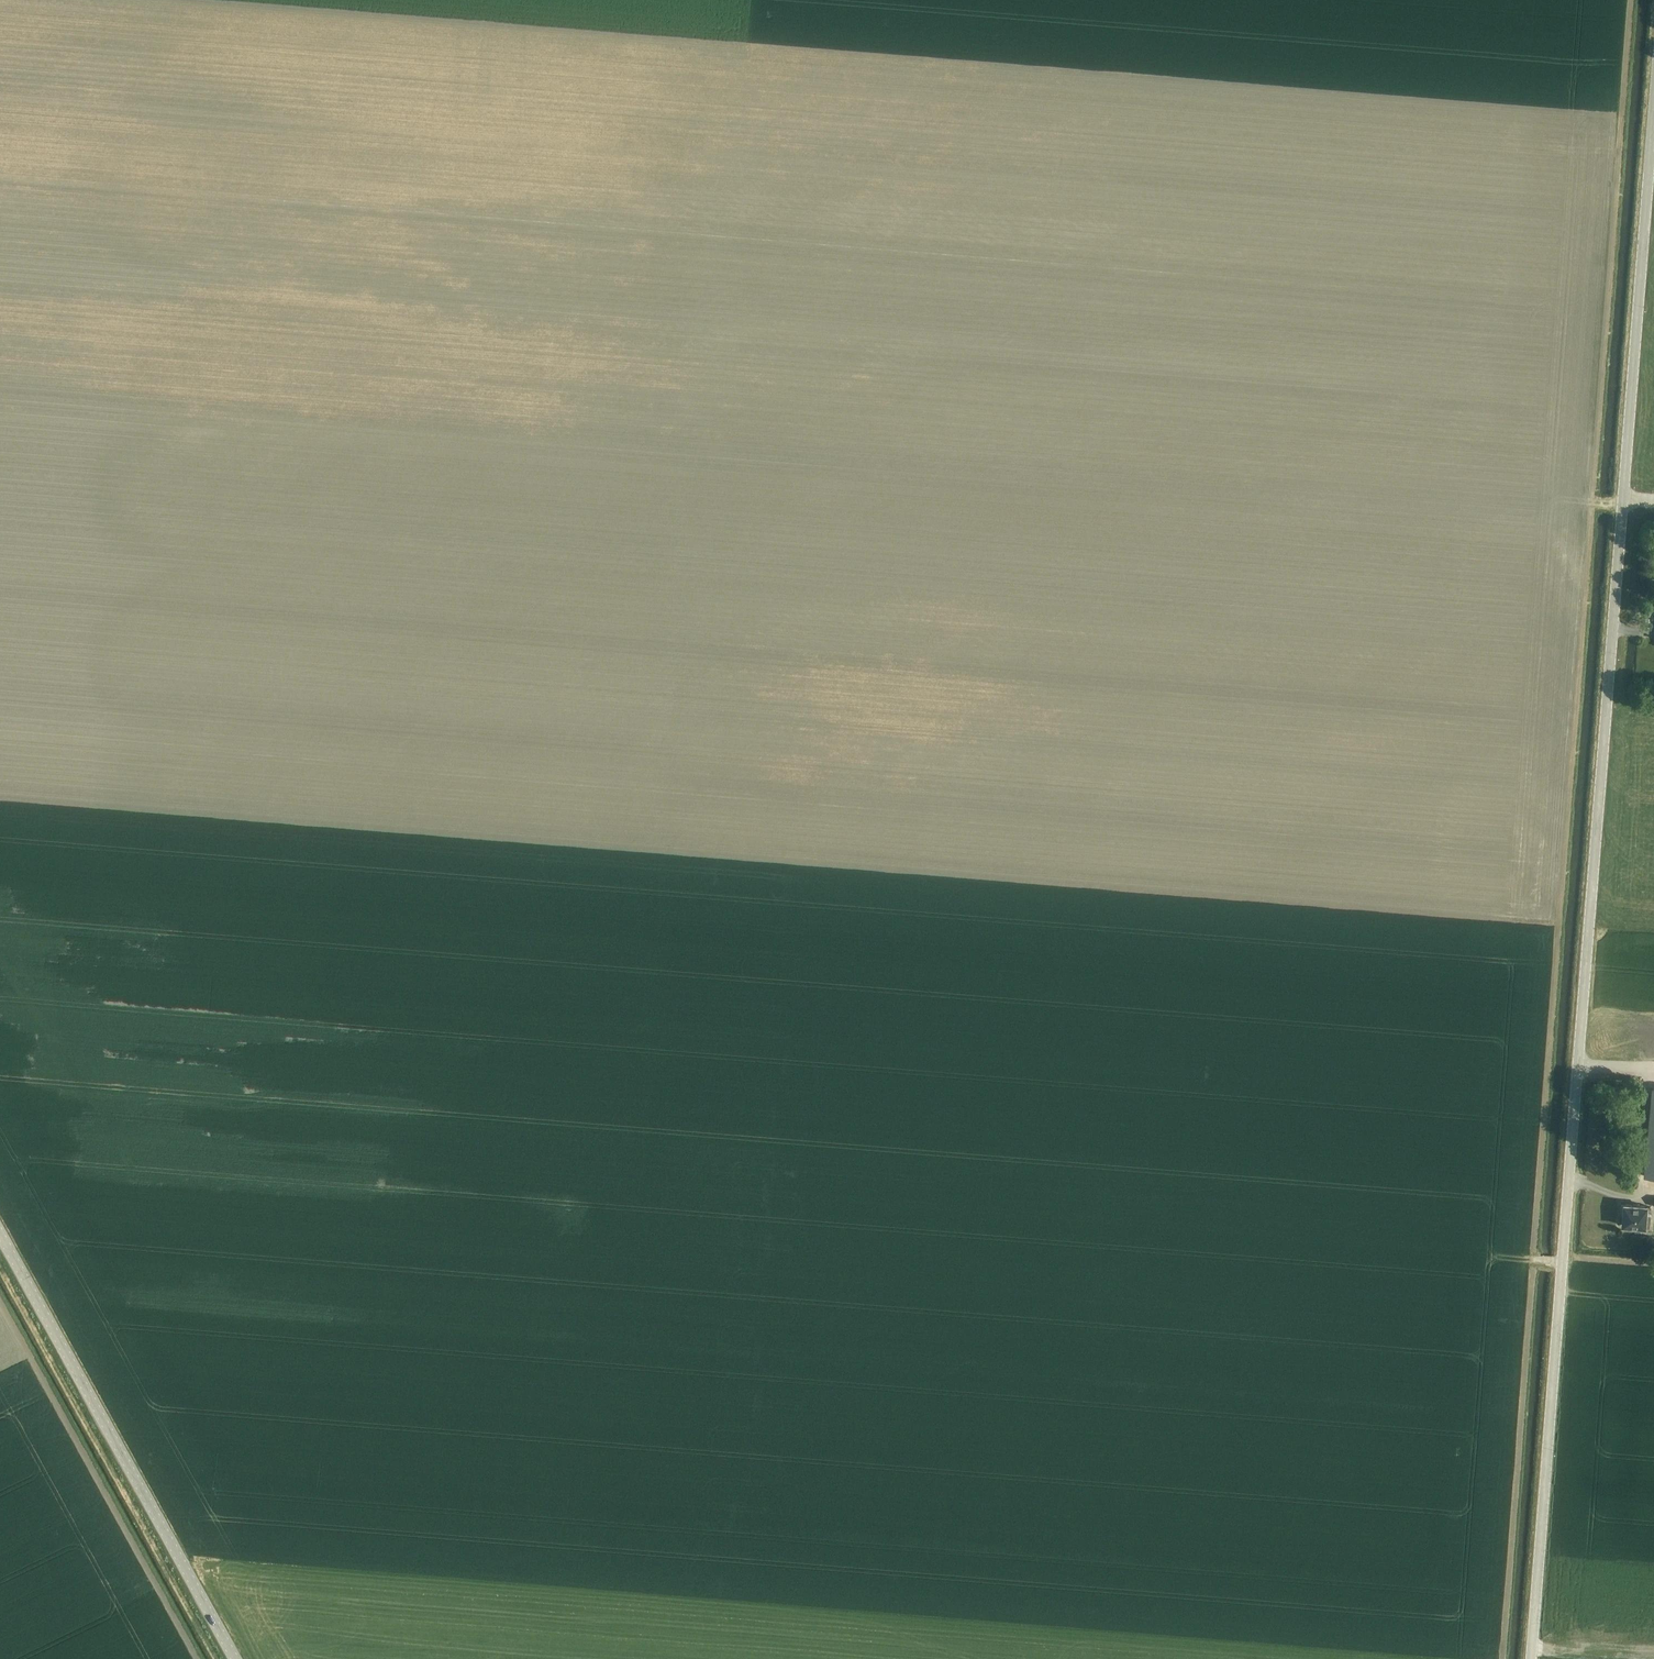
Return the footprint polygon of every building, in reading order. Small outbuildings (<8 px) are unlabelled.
[(1653,1084),(1646,1173),(1653,1174),(1653,1084)] [(1623,1205),(1623,1207),(1621,1207),(1620,1215),(1622,1215),(1621,1226),(1642,1228),(1647,1228),(1649,1210),(1645,1209),(1645,1208),(1623,1205)]
